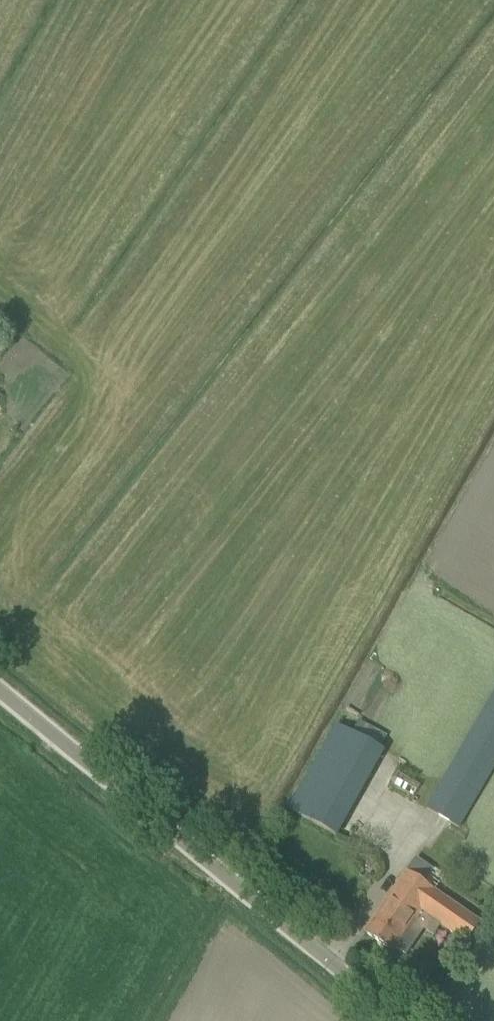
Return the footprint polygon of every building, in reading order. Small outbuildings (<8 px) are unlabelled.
[(459,827),(493,766),(493,692),(426,808),(459,827)] [(481,922),(423,882),(432,869),(416,858),(364,932),(392,952),(395,947),(405,954),(424,928),(413,921),(420,911),(466,943),(481,922)]
